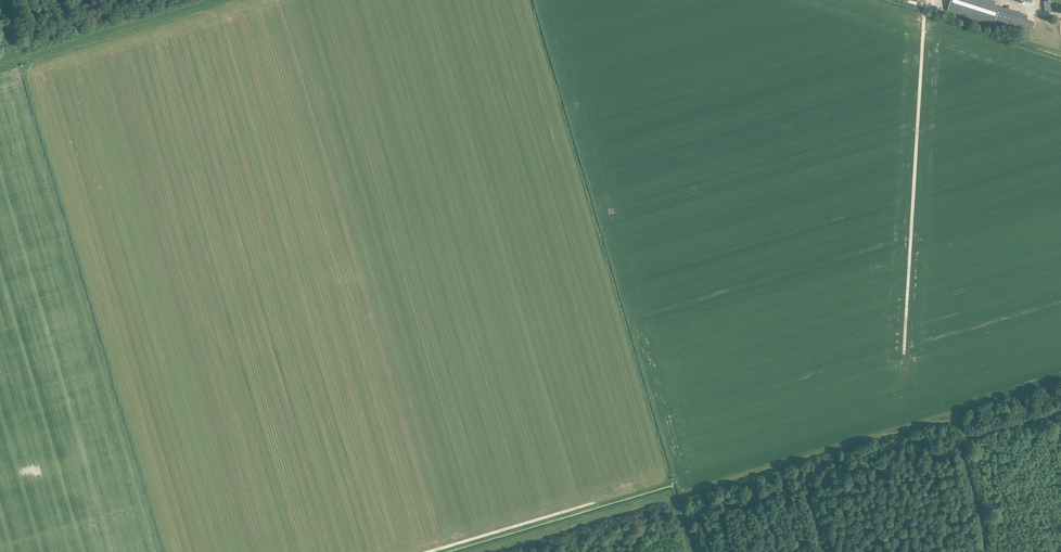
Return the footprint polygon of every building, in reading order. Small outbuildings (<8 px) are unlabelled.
[(995,21),(1000,6),(995,5),(996,2),(991,0),(951,0),(948,11),(994,25),(995,21)]
